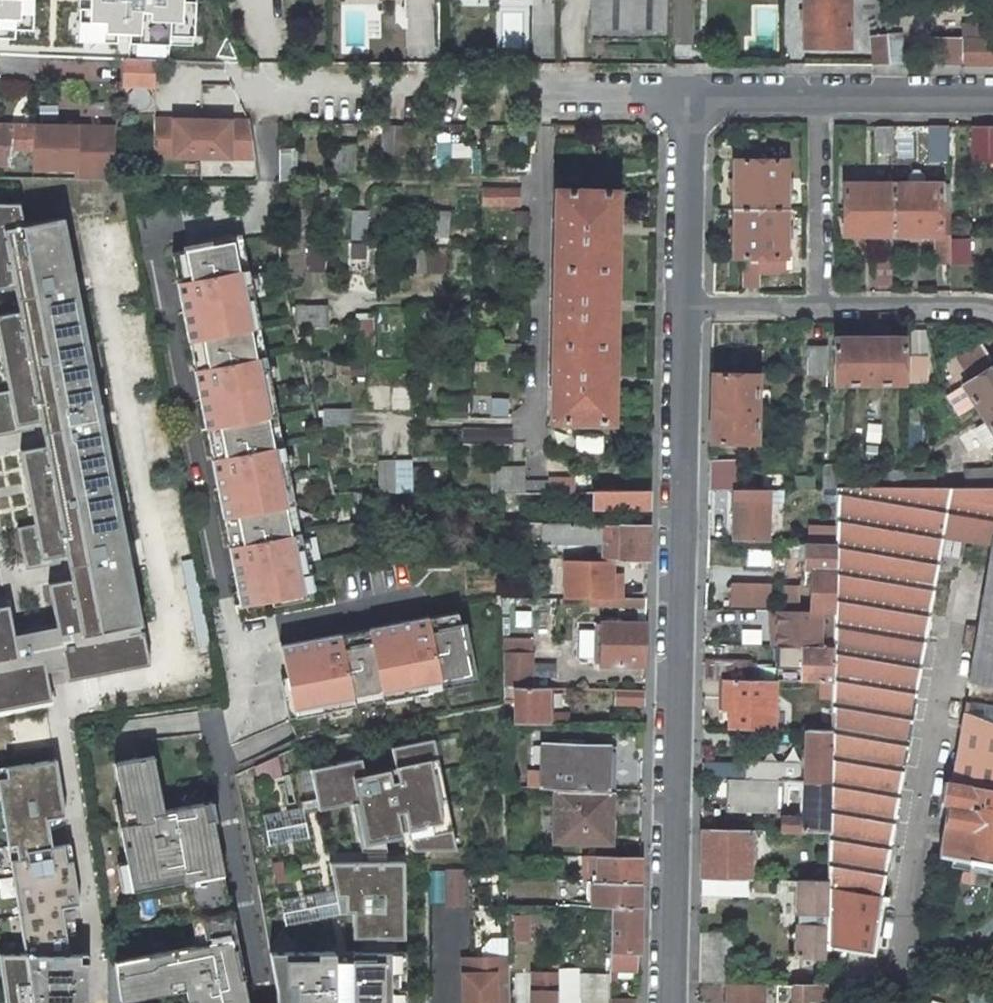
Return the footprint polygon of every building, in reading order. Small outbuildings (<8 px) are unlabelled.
[(34,40),(34,0),(0,0),(0,38),(34,40)] [(79,33),(192,39),(195,1),(186,0),(80,0),(79,33)] [(591,40),(671,40),(672,0),(593,0),(591,40)] [(849,0),(805,0),(805,48),(849,48),(849,0)] [(961,25),(961,40),(935,40),(934,65),(992,66),(992,25),(961,25)] [(901,33),(887,34),(889,64),(903,64),(901,33)] [(889,64),(887,34),(871,36),(874,65),(889,65),(889,64)] [(155,60),(126,59),(125,85),(155,85),(155,60)] [(249,121),(154,120),(153,155),(254,155),(249,121)] [(0,124),(0,165),(9,166),(10,150),(33,151),(33,126),(0,124)] [(928,161),(948,160),(948,125),(928,125),(928,161)] [(971,125),(971,160),(988,160),(992,160),(992,125),(971,125)] [(74,170),(74,178),(112,178),(112,127),(33,126),(33,151),(32,169),(74,170)] [(382,159),(403,159),(405,126),(384,126),(382,159)] [(891,152),(892,127),(882,126),(875,126),(875,152),(891,152)] [(381,140),(382,128),(359,127),(359,141),(381,140)] [(427,140),(438,140),(438,130),(427,130),(427,140)] [(354,176),(354,145),(333,144),(333,176),(354,176)] [(759,287),(759,273),(785,273),(786,159),(760,159),(760,144),(735,144),(734,258),(744,258),(744,287),(759,287)] [(296,151),(279,151),(279,183),(287,183),(295,183),(296,151)] [(596,173),(597,158),(585,158),(584,160),(584,172),(596,173)] [(935,234),(949,234),(949,183),(916,183),(916,175),(913,172),(903,172),(900,175),(900,183),(843,183),(843,234),(935,234)] [(519,206),(519,189),(482,188),(482,205),(519,206)] [(603,214),(615,214),(615,190),(554,189),(550,420),(610,421),(611,398),(599,398),(600,366),(612,366),(612,322),(601,322),(602,290),(613,290),(614,246),(603,246),(603,214)] [(401,219),(402,207),(381,205),(380,219),(401,219)] [(448,240),(449,211),(433,211),(432,239),(448,240)] [(529,224),(529,212),(516,211),(516,224),(529,224)] [(350,239),(367,239),(368,212),(351,212),(350,239)] [(603,246),(614,246),(615,214),(603,214),(603,246)] [(23,226),(60,423),(61,426),(62,432),(101,632),(142,624),(130,561),(129,559),(131,559),(129,550),(128,550),(127,549),(116,486),(113,472),(104,427),(104,425),(105,425),(104,416),(102,416),(102,415),(78,293),(78,291),(80,291),(78,282),(76,282),(76,281),(64,218),(23,226)] [(949,234),(935,234),(934,264),(950,263),(950,241),(949,234)] [(242,238),(232,239),(237,269),(247,267),(242,238)] [(175,281),(186,340),(188,340),(193,368),(192,369),(203,428),(205,428),(210,458),(209,458),(221,517),(222,517),(227,545),(226,545),(237,605),(300,593),(294,564),(304,562),(298,531),(288,533),(283,503),(278,476),(287,474),(281,444),(272,446),(266,416),(260,387),(270,385),(264,355),(254,356),(249,328),(243,299),(253,297),(247,267),(237,269),(232,239),(171,251),(176,281),(175,281)] [(970,240),(950,241),(950,263),(950,264),(970,264),(970,240)] [(366,274),(366,242),(351,242),(350,274),(366,274)] [(309,273),(325,273),(325,243),(309,243),(309,273)] [(409,275),(425,275),(426,244),(409,245),(409,275)] [(502,252),(502,246),(481,244),(480,256),(496,257),(496,252),(502,252)] [(445,247),(430,246),(429,272),(445,272),(445,247)] [(876,283),(891,282),(891,256),(876,256),(876,283)] [(398,279),(398,268),(380,268),(379,279),(398,279)] [(87,279),(76,281),(76,282),(78,282),(80,291),(78,291),(78,293),(90,291),(87,279)] [(601,322),(612,322),(613,290),(602,290),(601,322)] [(253,297),(243,299),(249,328),(259,326),(253,297)] [(326,325),(326,305),(297,306),(297,327),(326,325)] [(468,308),(458,307),(458,321),(468,322),(468,308)] [(363,361),(374,361),(370,321),(355,322),(357,361),(363,361)] [(259,326),(249,328),(254,356),(264,355),(259,326)] [(909,355),(928,356),(926,331),(911,330),(909,355)] [(903,382),(903,337),(834,337),(834,382),(903,382)] [(967,374),(990,359),(981,344),(957,359),(956,357),(944,364),(955,380),(966,374),(967,374)] [(827,386),(827,347),(808,347),(808,386),(827,386)] [(927,383),(928,356),(909,355),(909,383),(927,383)] [(363,371),(363,361),(357,361),(341,361),(341,371),(363,371)] [(963,385),(988,423),(978,429),(988,444),(992,441),(992,365),(963,385)] [(599,398),(611,398),(612,366),(600,366),(599,398)] [(781,383),(797,383),(797,371),(782,370),(781,383)] [(710,441),(756,442),(757,374),(712,373),(710,441)] [(270,385),(260,387),(266,416),(276,414),(270,385)] [(466,418),(466,407),(448,406),(448,418),(466,418)] [(922,420),(919,407),(910,410),(909,458),(921,452),(922,420)] [(351,426),(350,410),(324,410),(324,426),(351,426)] [(486,419),(486,410),(470,410),(470,419),(486,419)] [(113,412),(102,415),(102,416),(104,416),(105,425),(104,425),(104,427),(115,425),(113,412)] [(276,414),(266,416),(272,446),(281,444),(276,414)] [(511,444),(511,428),(470,428),(470,443),(511,444)] [(602,453),(602,437),(576,436),(576,453),(602,453)] [(62,437),(57,438),(60,453),(65,452),(62,437)] [(738,460),(710,460),(709,488),(734,488),(738,488),(738,460)] [(412,492),(411,462),(378,462),(378,492),(412,492)] [(517,491),(526,491),(525,480),(525,465),(497,467),(498,479),(489,480),(489,491),(499,490),(499,491),(517,491)] [(823,465),(823,487),(837,487),(863,487),(864,476),(863,473),(843,473),(843,466),(823,465)] [(965,470),(967,487),(992,487),(992,469),(965,470)] [(121,470),(113,472),(116,486),(124,485),(121,470)] [(885,470),(885,487),(902,487),(902,470),(885,470)] [(780,486),(779,478),(782,472),(766,472),(768,478),(768,486),(780,486)] [(287,474),(278,476),(283,503),(293,502),(287,474)] [(817,486),(817,474),(795,474),(795,486),(817,486)] [(879,476),(864,476),(863,487),(879,487),(879,476)] [(549,491),(549,481),(525,480),(526,491),(544,491),(549,491)] [(574,491),(574,482),(549,481),(549,491),(574,491)] [(967,487),(906,487),(902,487),(885,487),(879,487),(863,487),(837,487),(836,543),(834,611),(833,646),(832,675),(917,689),(943,535),(992,543),(992,487),(967,487)] [(737,540),(768,540),(769,488),(738,488),(734,488),(733,527),(737,528),(737,540)] [(648,508),(648,490),(594,490),(594,508),(648,508)] [(545,524),(544,491),(526,491),(517,491),(499,491),(501,523),(524,523),(545,524)] [(371,494),(359,495),(361,507),(372,507),(371,494)] [(293,502),(283,503),(288,533),(298,531),(293,502)] [(648,525),(545,524),(524,523),(524,533),(541,534),(541,538),(603,539),(603,560),(612,560),(647,561),(648,525)] [(815,534),(815,542),(836,543),(836,527),(824,527),(823,535),(815,534)] [(815,542),(785,541),(784,547),(804,549),(804,570),(811,570),(810,611),(834,611),(836,543),(815,542)] [(970,681),(992,685),(992,543),(970,681)] [(139,546),(127,549),(128,550),(129,550),(131,559),(129,559),(130,561),(141,559),(139,546)] [(748,566),(769,565),(768,548),(747,549),(748,566)] [(611,575),(612,560),(603,560),(564,559),(564,598),(621,599),(621,582),(611,582),(611,575)] [(304,562),(294,564),(300,593),(310,591),(304,562)] [(0,607),(0,710),(47,698),(49,698),(48,681),(150,663),(142,624),(101,632),(81,635),(70,579),(48,584),(55,625),(14,631),(7,606),(0,607)] [(728,605),(767,606),(768,581),(728,580),(728,605)] [(795,585),(780,584),(779,610),(794,610),(795,585)] [(834,611),(810,611),(794,610),(779,610),(770,609),(769,633),(776,633),(776,645),(808,646),(833,646),(834,611)] [(339,632),(279,643),(292,706),(320,700),(322,710),(353,704),(352,694),(408,684),(410,693),(441,687),(439,678),(468,672),(456,610),(427,616),(426,615),(367,627),(367,628),(339,633),(339,632)] [(600,664),(644,664),(645,623),(600,623),(600,664)] [(531,640),(503,640),(503,653),(531,653),(531,640)] [(833,646),(808,646),(807,681),(822,681),(832,682),(832,675),(833,646)] [(503,686),(530,687),(531,653),(503,653),(503,686)] [(750,663),(703,662),(702,679),(722,679),(757,680),(757,675),(749,674),(750,663)] [(468,672),(439,678),(441,687),(470,682),(468,672)] [(917,689),(832,675),(832,682),(832,697),(831,731),(830,781),(828,832),(827,880),(825,947),(875,956),(883,904),(887,905),(889,897),(882,895),(917,689)] [(757,680),(722,679),(722,710),(729,710),(729,728),(774,729),(774,680),(757,680)] [(832,682),(822,681),(821,697),(832,697),(832,682)] [(408,684),(352,694),(353,704),(410,693),(408,684)] [(503,686),(504,701),(514,701),(514,723),(561,724),(561,714),(548,714),(548,687),(530,687),(503,686)] [(643,690),(615,689),(614,704),(642,704),(643,690)] [(320,700),(292,706),(293,716),(322,710),(320,700)] [(966,702),(952,784),(945,782),(942,801),(948,803),(940,855),(992,864),(992,706),(966,702)] [(806,729),(806,730),(806,756),(806,762),(805,781),(830,781),(831,731),(806,729)] [(432,739),(390,747),(395,767),(364,774),(361,759),(310,769),(316,799),(333,796),(335,806),(351,803),(359,842),(402,834),(401,831),(407,830),(412,850),(446,850),(444,836),(452,835),(432,739)] [(602,790),(606,790),(608,746),(542,744),(541,788),(554,788),(602,790)] [(282,778),(277,756),(254,767),(257,783),(282,778)] [(113,764),(122,812),(133,810),(135,823),(125,825),(119,826),(132,892),(193,881),(194,890),(205,944),(197,946),(113,961),(120,1000),(173,990),(171,981),(186,978),(188,988),(190,1000),(198,998),(199,1002),(250,1002),(244,977),(246,976),(232,910),(231,911),(224,875),(225,875),(211,803),(163,812),(152,757),(113,764)] [(56,760),(0,767),(0,792),(25,953),(0,953),(0,971),(4,1002),(89,1002),(90,953),(69,952),(61,907),(80,903),(69,842),(53,844),(47,817),(64,814),(56,760)] [(759,780),(759,765),(702,763),(702,778),(727,779),(759,780)] [(775,809),(777,780),(759,780),(727,779),(725,812),(773,812),(775,809)] [(830,781),(805,781),(789,780),(789,789),(805,789),(804,818),(781,818),(781,830),(828,832),(830,781)] [(602,790),(554,788),(554,841),(610,843),(610,822),(601,821),(602,790)] [(601,821),(610,822),(611,790),(606,790),(602,790),(601,821)] [(333,796),(316,799),(318,810),(335,806),(333,796)] [(269,846),(308,838),(303,808),(263,816),(269,846)] [(133,810),(122,812),(125,825),(135,823),(133,810)] [(751,830),(701,828),(700,879),(750,879),(750,878),(751,830)] [(456,850),(452,835),(444,836),(446,850),(456,850)] [(639,882),(640,856),(585,855),(585,872),(586,872),(586,881),(639,882)] [(281,862),(273,864),(277,885),(285,883),(281,862)] [(404,940),(403,862),(329,863),(335,891),(339,913),(352,912),(353,940),(404,940)] [(462,905),(462,867),(443,867),(444,905),(462,905)] [(425,902),(441,902),(442,869),(426,869),(425,902)] [(750,879),(700,879),(700,895),(750,895),(750,879)] [(825,947),(827,880),(799,879),(797,928),(788,935),(796,944),(795,956),(824,957),(824,947),(825,947)] [(638,906),(639,882),(586,881),(586,887),(591,887),(591,895),(591,905),(609,905),(638,906)] [(194,890),(186,891),(197,946),(205,944),(194,890)] [(281,902),(285,926),(318,919),(339,915),(339,913),(335,891),(281,902)] [(637,969),(638,906),(609,905),(610,969),(637,969)] [(509,913),(509,940),(528,940),(528,913),(509,913)] [(699,932),(698,983),(731,983),(732,933),(699,932)] [(353,951),(353,1002),(406,1002),(405,951),(353,951)] [(269,959),(274,985),(275,1002),(335,1002),(334,989),(334,952),(268,953),(269,959)] [(509,958),(481,958),(481,974),(463,974),(463,1002),(510,1002),(509,958)] [(481,958),(463,959),(463,974),(481,974),(481,958)] [(558,973),(557,991),(557,1002),(578,1002),(578,972),(558,973)] [(186,978),(171,981),(173,990),(188,988),(186,978)] [(824,985),(776,983),(775,1002),(824,1002),(824,985)] [(763,984),(728,984),(727,1002),(763,1002),(763,984)] [(557,991),(533,990),(533,1002),(557,1002),(557,991)]
